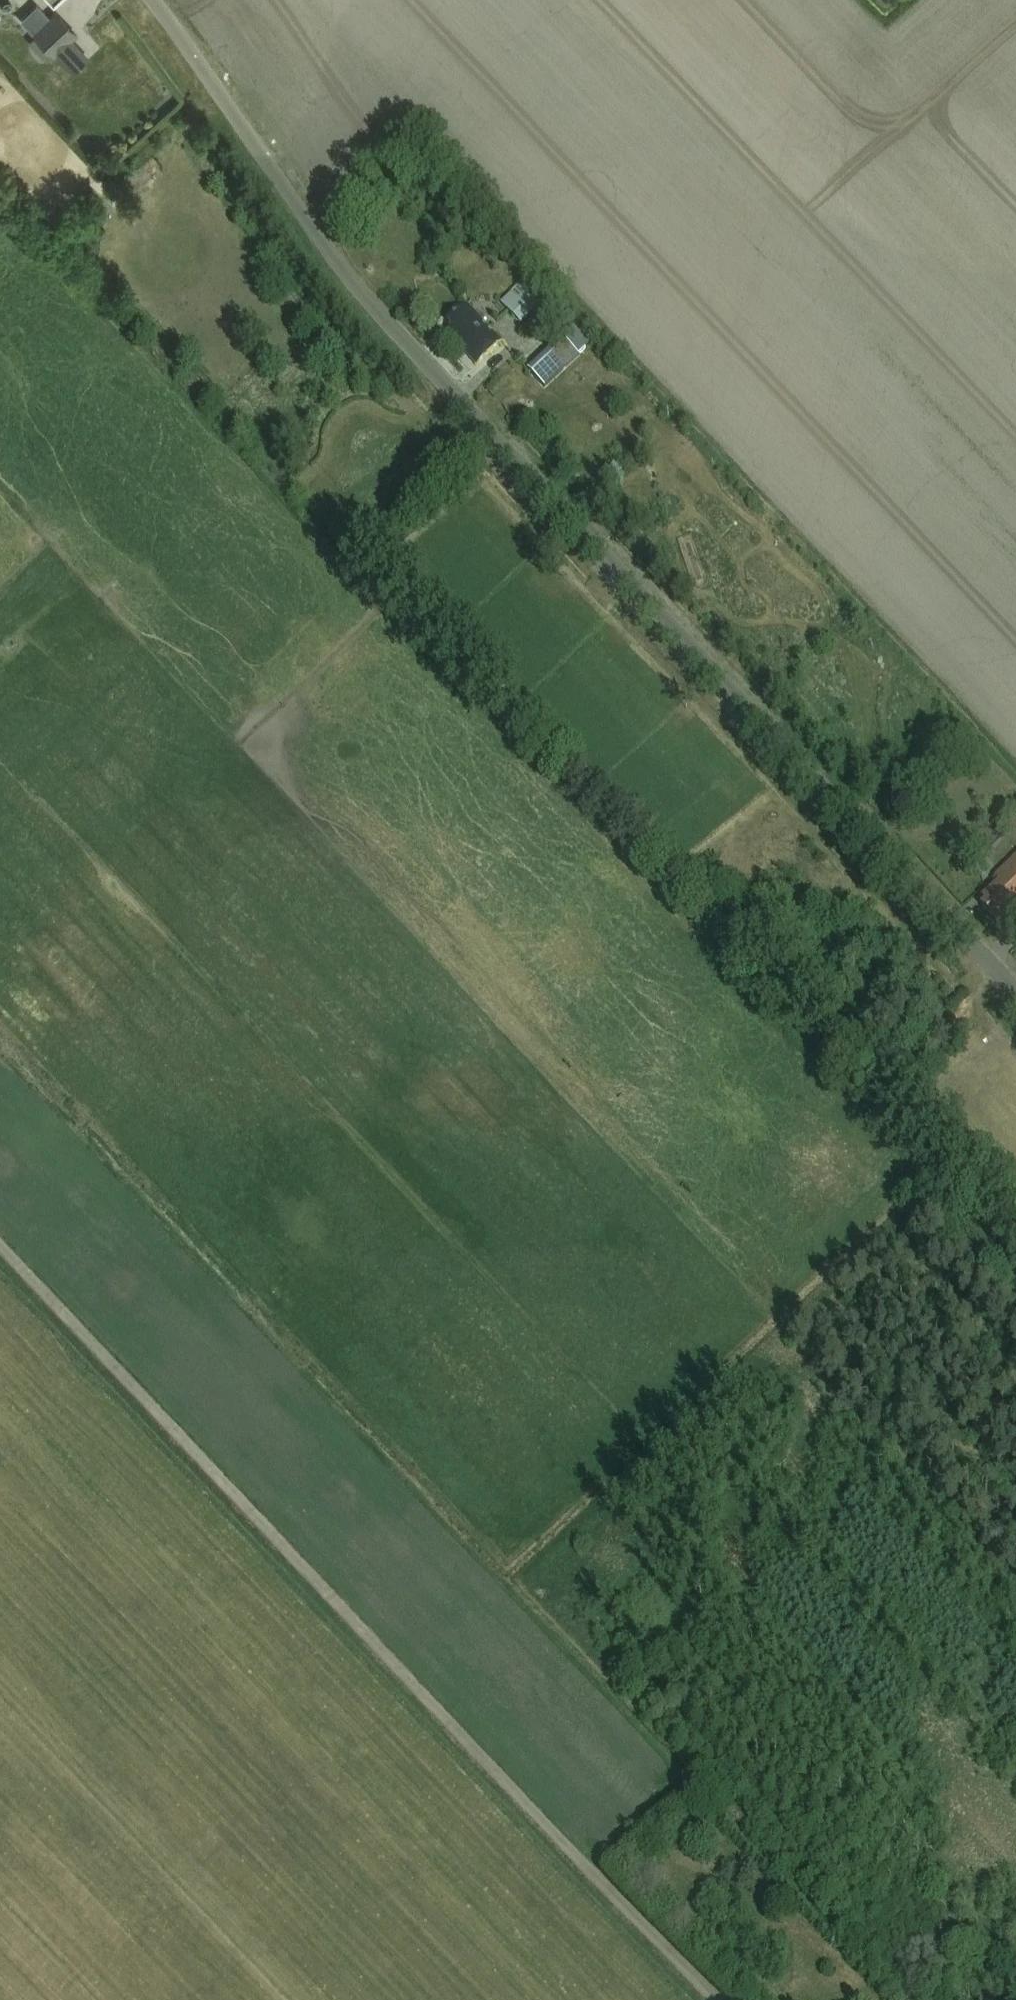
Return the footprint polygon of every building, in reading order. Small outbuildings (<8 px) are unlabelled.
[(72,39),(76,35),(55,12),(26,39),(44,58),(51,52),(74,77),(92,60),(72,39)] [(532,274),(501,305),(521,325),(552,294),(532,274)] [(477,366),(502,343),(467,307),(449,324),(453,328),(449,332),(459,343),(457,345),(477,366)] [(544,388),(579,356),(561,337),(527,370),(544,388)] [(982,907),(1001,927),(1015,912),(1015,858),(995,878),(1000,883),(983,899),(986,902),(982,907)]
